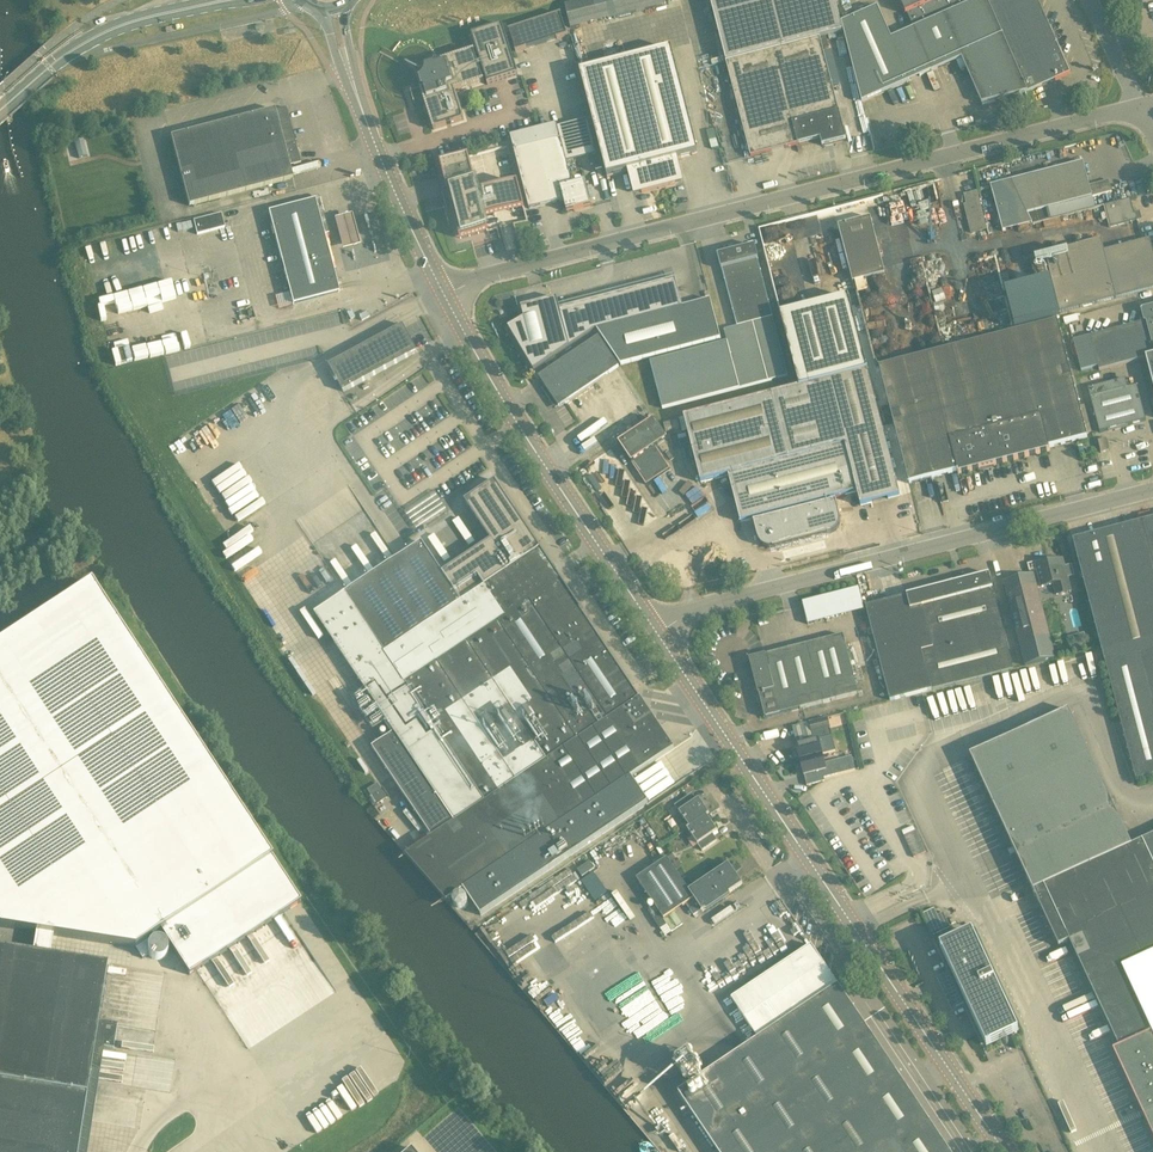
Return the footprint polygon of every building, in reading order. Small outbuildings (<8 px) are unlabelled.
[(662,0),(589,0),(565,6),(568,20),(570,28),(663,5),(662,0)] [(726,63),(750,157),(820,139),(822,146),(846,140),(823,51),(829,49),(826,38),(820,40),(820,39),(842,33),(834,0),(710,0),(726,63)] [(892,38),(878,7),(841,23),(861,103),(911,81),(932,72),(962,58),(982,104),(1027,92),(1031,90),(1040,87),(1070,74),(1037,0),(899,0),(906,14),(907,14),(914,29),(912,29),(892,38)] [(563,22),(561,14),(508,31),(515,53),(568,36),(563,22)] [(640,189),(641,193),(645,192),(672,185),(681,183),(680,178),(676,160),(698,154),(671,49),(580,72),(607,178),(618,175),(629,172),(634,190),(640,189)] [(412,70),(414,71),(418,81),(422,80),(424,85),(425,89),(421,91),(425,104),(433,130),(434,130),(463,121),(464,120),(455,92),(484,82),(483,81),(474,53),(474,52),(474,51),(435,64),(434,64),(435,66),(425,69),(425,67),(415,70),(413,69),(412,70)] [(3,77),(2,79),(8,119),(9,121),(12,121),(13,120),(14,118),(8,78),(7,77),(5,76),(3,77)] [(170,137),(189,206),(293,179),(289,166),(300,163),(286,108),(275,111),(274,110),(170,137)] [(397,132),(407,130),(403,113),(393,115),(397,132)] [(547,205),(564,201),(567,213),(591,206),(585,182),(573,185),(567,163),(561,139),(514,151),(529,210),(547,205)] [(518,183),(478,194),(468,156),(440,163),(447,191),(460,240),(488,232),(487,229),(485,220),(524,209),(518,183)] [(1044,210),(1092,197),(1112,192),(1109,181),(1089,186),(1083,163),(990,186),(1002,232),(1047,221),(1044,210)] [(908,202),(908,200),(919,199),(918,190),(895,192),(896,203),(908,202)] [(966,205),(964,206),(971,234),(987,230),(977,192),(964,195),(966,205)] [(1105,206),(1110,228),(1137,221),(1135,214),(1134,214),(1130,199),(1105,206)] [(314,201),(269,213),(293,305),(339,292),(333,271),(330,258),(324,235),(325,224),(320,223),(314,201)] [(224,228),(221,214),(193,221),(197,235),(224,228)] [(350,217),(332,222),(341,254),(359,250),(350,217)] [(853,283),(885,274),(871,217),(838,226),(853,283)] [(1044,255),(1060,313),(1115,299),(1103,252),(1104,252),(1101,240),(1044,255)] [(1104,252),(1103,252),(1115,299),(1152,289),(1152,254),(1149,240),(1104,252)] [(651,363),(663,410),(768,381),(788,376),(754,247),(735,252),(735,251),(717,256),(721,270),(722,270),(737,327),(724,330),(727,342),(651,363)] [(519,350),(533,372),(595,331),(619,367),(720,340),(710,300),(695,304),(685,266),(586,291),(590,306),(581,309),(519,350)] [(860,506),(900,496),(880,419),(885,418),(878,389),(873,391),(850,298),(781,315),(800,389),(713,412),(685,419),(702,485),(729,477),(740,522),(857,492),(860,506)] [(1142,311),(1145,322),(1073,341),(1081,372),(1098,367),(1099,371),(1145,359),(1152,387),(1152,308),(1142,311)] [(880,368),(909,484),(957,472),(958,475),(1050,451),(1049,448),(1087,438),(1057,322),(880,368)] [(417,352),(403,326),(334,363),(328,366),(334,375),(343,392),(417,352)] [(619,367),(598,336),(538,377),(559,408),(619,367)] [(166,358),(174,393),(250,376),(247,366),(239,368),(233,340),(208,345),(210,354),(217,353),(221,369),(194,375),(191,365),(188,353),(166,358)] [(1088,389),(1099,433),(1146,421),(1137,386),(1127,389),(1125,379),(1088,389)] [(618,444),(631,464),(655,448),(667,440),(654,420),(618,444)] [(680,429),(678,422),(664,425),(666,433),(680,429)] [(1101,453),(1109,451),(1105,439),(1097,441),(1101,453)] [(689,497),(655,448),(631,464),(665,513),(689,497)] [(631,778),(670,752),(674,749),(640,698),(639,699),(580,610),(581,610),(495,481),(494,482),(471,497),(464,502),(467,506),(491,541),(442,573),(422,543),(346,594),(346,593),(314,614),(334,644),(335,644),(345,659),(395,734),(373,749),(433,838),(430,840),(407,855),(406,856),(412,862),(419,870),(426,879),(446,902),(447,901),(463,890),(464,890),(480,915),(648,804),(631,778)] [(765,548),(771,549),(778,547),(831,534),(837,529),(840,524),(840,518),(835,501),(753,522),(758,541),(761,545),(765,548)] [(1073,540),(1136,780),(1152,776),(1152,519),(1073,540)] [(1037,570),(1042,587),(1053,584),(1056,595),(1070,591),(1062,559),(1045,564),(1044,560),(1027,565),(1029,572),(1037,570)] [(891,702),(1014,670),(989,575),(965,581),(966,584),(955,587),(954,584),(907,596),(866,607),(891,702)] [(1055,659),(1034,575),(1004,583),(1025,666),(1055,659)] [(95,1047),(114,1050),(118,1026),(99,1023),(108,964),(50,954),(53,936),(136,949),(141,957),(142,961),(145,963),(148,965),(152,966),(157,966),(161,964),(163,962),(164,959),(165,957),(166,953),(165,949),(163,946),(161,944),(158,943),(155,942),(152,938),(159,934),(186,977),(300,903),(93,586),(0,645),(0,927),(35,933),(33,952),(0,947),(0,1151),(78,1151),(95,1047)] [(749,659),(765,719),(858,695),(843,636),(765,656),(765,655),(749,659)] [(1083,643),(1072,645),(1074,651),(1084,648),(1083,643)] [(1152,1137),(1152,836),(1132,846),(1068,710),(970,756),(1031,886),(997,902),(1005,919),(1039,903),(1059,947),(1070,942),(1120,1049),(1114,1052),(1144,1118),(1152,1137)] [(792,727),(796,746),(800,761),(822,755),(820,747),(828,745),(826,738),(832,737),(830,730),(827,718),(792,727)] [(824,779),(825,778),(855,771),(853,763),(839,766),(838,760),(824,764),(822,755),(800,761),(804,776),(822,771),(824,779)] [(371,796),(372,798),(376,803),(377,805),(387,798),(381,789),(371,796)] [(675,806),(689,827),(707,816),(709,815),(699,799),(692,804),(687,798),(675,806)] [(710,821),(707,816),(689,827),(687,829),(702,851),(717,841),(713,835),(717,832),(710,821)] [(666,858),(636,879),(655,908),(649,912),(660,930),(666,926),(671,933),(683,925),(674,912),(689,902),(691,905),(695,902),(702,912),(742,885),(729,866),(729,864),(688,891),(666,858)] [(583,878),(595,869),(590,863),(578,871),(583,878)] [(621,892),(555,933),(581,975),(647,934),(621,892)] [(934,909),(922,915),(932,938),(951,930),(943,913),(937,916),(934,909)] [(986,1044),(1015,1030),(971,935),(940,949),(951,971),(940,976),(955,1008),(967,1002),(986,1044)] [(838,986),(679,1091),(719,1151),(949,1151),(838,986)]
